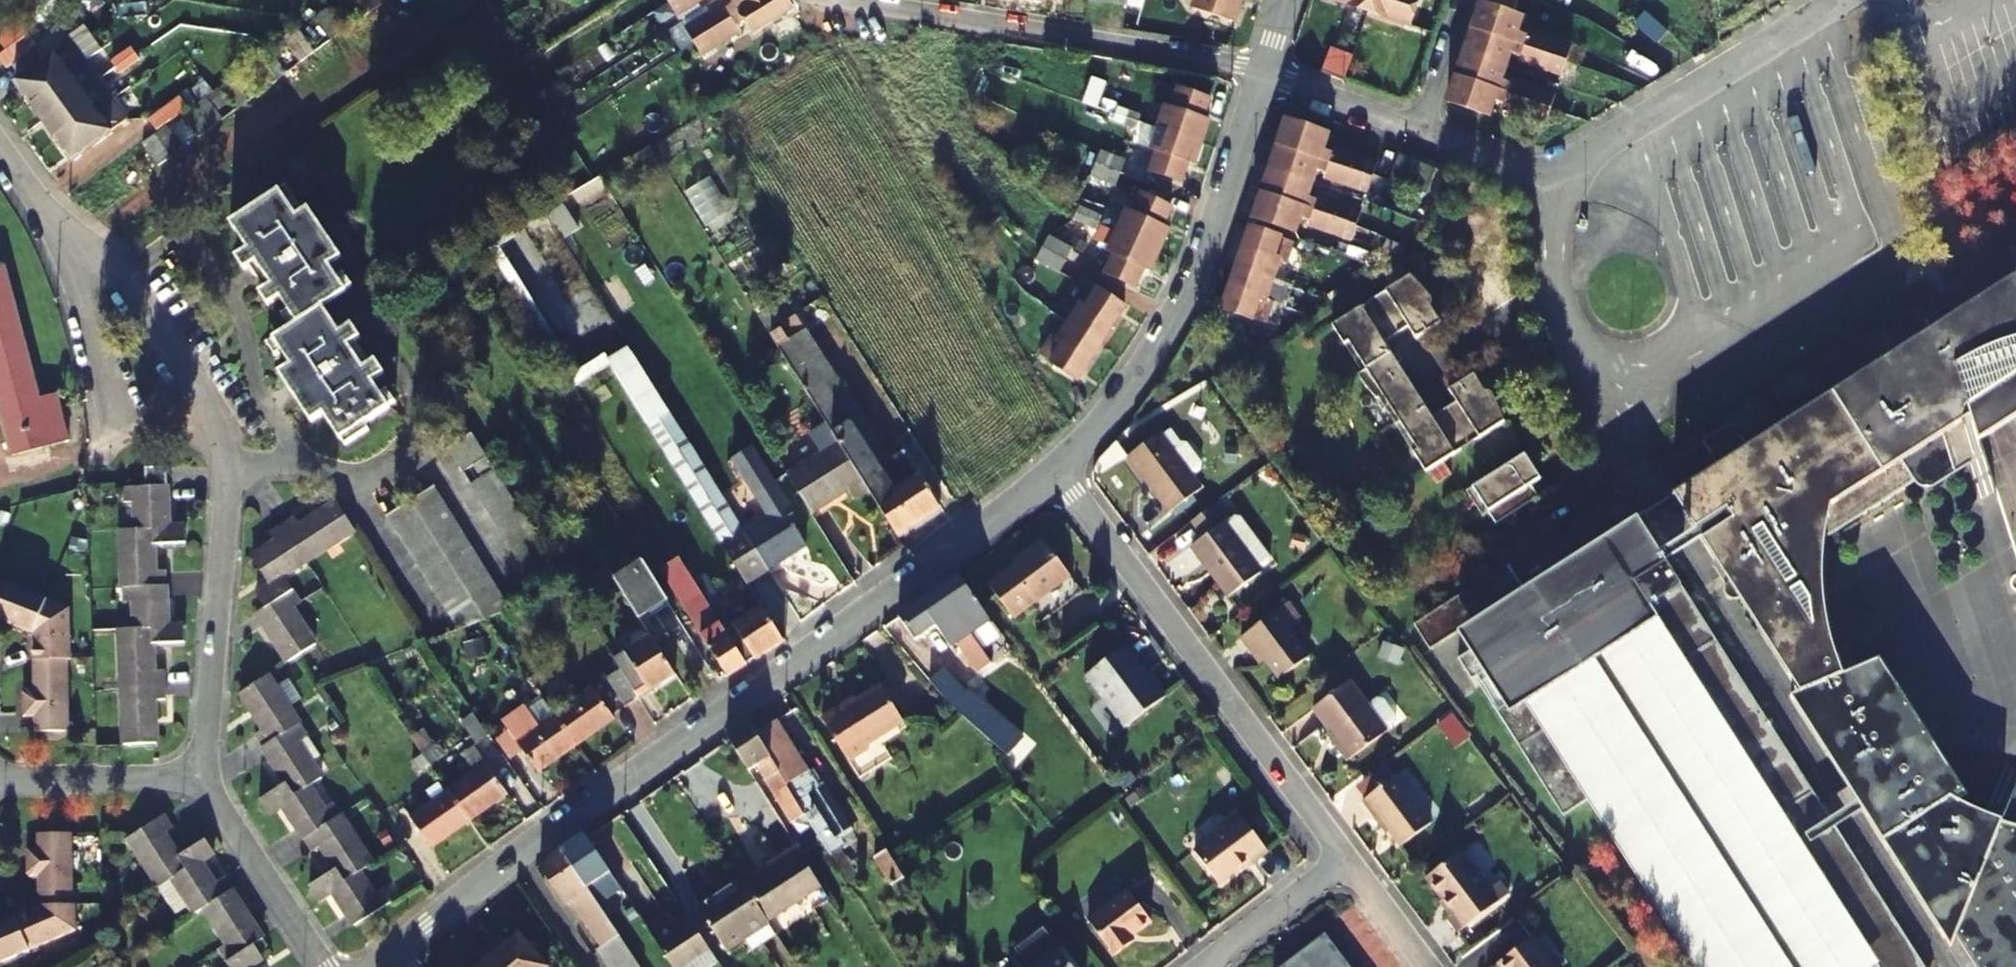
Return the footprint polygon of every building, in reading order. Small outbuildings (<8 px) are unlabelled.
[(381,0),(362,0),(371,12),(383,3),(381,0)] [(669,1),(677,14),(700,0),(671,0),(669,1)] [(736,2),(728,7),(721,5),(685,28),(694,41),(758,0),(734,0),(736,2)] [(792,9),(786,0),(758,0),(694,41),(702,54),(738,31),(739,24),(746,19),(754,32),(792,9)] [(1193,9),(1236,23),(1243,0),(1196,0),(1193,9)] [(1368,13),(1373,0),(1329,0),(1368,13)] [(1368,13),(1408,27),(1417,0),(1373,0),(1368,13)] [(1523,20),(1481,5),(1473,30),(1568,62),(1573,48),(1530,33),(1523,37),(1518,36),(1523,20)] [(318,21),(339,25),(328,10),(316,18),(318,21)] [(37,26),(28,16),(0,35),(0,37),(7,47),(37,26)] [(1669,36),(1645,16),(1636,27),(1660,46),(1669,36)] [(297,28),(282,38),(283,40),(284,41),(310,45),(297,28)] [(1564,75),(1568,62),(1473,30),(1465,54),(1507,68),(1511,57),(1515,57),(1518,59),(1520,61),(1564,75)] [(0,55),(7,65),(38,44),(30,34),(0,55)] [(31,100),(86,61),(72,41),(17,80),(31,100)] [(284,41),(300,63),(315,51),(310,45),(284,41)] [(137,53),(134,48),(114,61),(118,67),(137,53)] [(121,72),(142,58),(137,53),(118,67),(121,72)] [(1465,54),(1456,78),(1552,110),(1557,95),(1514,81),(1508,83),(1503,81),(1507,68),(1465,54)] [(45,119),(100,80),(86,61),(31,100),(45,119)] [(1351,66),(1346,80),(1373,91),(1379,76),(1351,66)] [(1088,85),(1101,89),(1105,80),(1092,75),(1088,85)] [(1547,125),(1552,110),(1456,78),(1448,103),(1490,117),(1495,104),(1500,106),(1504,111),(1547,125)] [(58,139),(114,100),(100,80),(45,119),(58,139)] [(224,118),(237,109),(220,85),(207,94),(224,118)] [(1088,85),(1084,100),(1096,105),(1101,89),(1088,85)] [(1186,115),(1200,120),(1208,99),(1178,89),(1171,109),(1165,108),(1161,119),(1182,127),(1186,115)] [(181,113),(198,137),(212,128),(223,119),(206,95),(194,104),(189,108),(181,113)] [(182,96),(150,119),(158,130),(181,113),(189,108),(182,96)] [(114,100),(58,139),(73,159),(128,120),(114,100)] [(1140,113),(1120,106),(1115,118),(1137,125),(1140,113)] [(1182,127),(1161,119),(1155,136),(1177,143),(1172,154),(1187,159),(1194,162),(1207,122),(1200,120),(1186,115),(1182,127)] [(1336,150),(1331,151),(1326,149),(1330,136),(1288,122),(1279,148),(1373,179),(1379,160),(1337,146),(1336,150)] [(144,144),(145,147),(159,166),(170,158),(155,136),(144,144)] [(1150,169),(1180,180),(1187,159),(1172,154),(1177,143),(1155,136),(1151,147),(1157,149),(1150,169)] [(637,170),(658,157),(650,144),(628,157),(637,170)] [(149,173),(159,166),(145,147),(135,154),(149,173)] [(1279,148),(1272,171),(1314,185),(1318,173),(1321,173),(1324,175),(1325,178),(1326,180),(1325,182),(1367,196),(1373,179),(1279,148)] [(1096,162),(1120,172),(1126,159),(1101,149),(1096,162)] [(134,155),(123,163),(137,182),(147,174),(134,155)] [(1435,170),(1398,157),(1388,183),(1396,185),(1426,196),(1435,170)] [(1096,162),(1091,174),(1116,183),(1120,172),(1096,162)] [(1264,194),(1358,226),(1364,208),(1321,194),(1320,198),(1314,199),(1309,198),(1314,185),(1272,171),(1264,194)] [(705,230),(730,219),(712,178),(686,189),(705,230)] [(297,322),(322,305),(346,290),(337,277),(329,264),(341,256),(309,207),(304,211),(297,215),(281,191),(231,223),(248,248),(237,255),(245,269),(257,261),(271,283),(259,291),(268,304),(280,296),(289,309),(297,322)] [(1255,219),(1298,233),(1302,219),(1309,222),(1310,224),(1310,228),(1310,230),(1352,243),(1358,226),(1264,194),(1255,219)] [(1162,227),(1170,208),(1141,195),(1134,213),(1127,212),(1122,223),(1142,232),(1147,221),(1162,227)] [(1102,213),(1082,204),(1079,212),(1076,218),(1097,227),(1099,221),(1102,213)] [(1130,260),(1143,266),(1151,269),(1168,230),(1162,227),(1147,221),(1142,232),(1122,223),(1115,240),(1127,245),(1135,249),(1130,260)] [(1275,281),(1281,264),(1287,266),(1296,243),(1252,228),(1238,268),(1275,281)] [(1050,254),(1065,262),(1066,260),(1073,248),(1049,236),(1043,247),(1050,254)] [(1107,272),(1135,285),(1143,266),(1130,260),(1135,249),(1127,245),(1115,240),(1110,250),(1115,252),(1107,272)] [(1037,257),(1060,271),(1065,262),(1050,254),(1043,247),(1037,257)] [(0,266),(0,408),(12,454),(70,439),(57,392),(40,397),(5,264),(0,266)] [(1275,281),(1238,268),(1225,309),(1267,324),(1275,302),(1268,300),(1275,281)] [(1433,303),(1435,301),(1438,295),(1420,278),(1416,272),(1414,271),(1334,321),(1346,340),(1351,338),(1369,366),(1363,370),(1381,397),(1383,396),(1399,423),(1404,421),(1420,447),(1416,450),(1429,469),(1499,424),(1507,420),(1503,407),(1490,387),(1488,388),(1478,371),(1451,388),(1458,398),(1434,414),(1387,340),(1411,324),(1419,336),(1444,320),(1433,303)] [(1942,323),(1950,349),(1966,343),(1983,334),(2002,327),(2015,322),(2015,277),(1942,323)] [(1069,322),(1101,343),(1125,307),(1087,284),(1074,302),(1079,306),(1069,322)] [(1716,548),(1733,576),(1726,581),(1724,585),(1725,591),(1728,594),(1733,597),(1736,596),(1738,594),(1798,690),(1816,719),(1856,694),(1845,671),(1832,630),(1825,580),(1827,537),(1913,483),(1918,484),(1922,486),(1932,487),(1985,454),(1981,440),(2015,418),(2015,322),(2002,327),(1983,334),(1966,343),(1950,349),(1942,323),(1933,295),(1932,295),(1880,328),(1895,352),(1750,445),(1735,420),(1705,438),(1721,464),(1673,494),(1695,528),(1701,538),(1710,551),(1716,548)] [(322,305),(297,322),(290,326),(273,337),(282,351),(290,363),(279,371),(311,420),(317,416),(323,412),(339,436),(360,423),(387,405),(379,391),(372,380),(383,373),(374,359),(369,362),(362,352),(356,356),(348,344),(359,336),(351,323),(339,331),(322,305)] [(940,507),(904,450),(889,460),(879,465),(870,453),(845,413),(855,406),(800,318),(771,335),(813,401),(826,422),(868,488),(897,534),(940,507)] [(1041,355),(1079,378),(1101,343),(1069,322),(1059,338),(1054,335),(1041,355)] [(1260,345),(1265,331),(1240,322),(1234,336),(1260,345)] [(1490,387),(1503,407),(1497,387),(1495,386),(1493,386),(1490,387)] [(870,453),(879,465),(889,460),(855,406),(845,413),(870,453)] [(788,474),(812,513),(827,503),(826,501),(848,487),(855,496),(868,488),(826,422),(809,432),(821,452),(788,474)] [(1202,487),(1161,431),(1130,455),(1170,511),(1202,487)] [(481,444),(473,432),(449,447),(456,459),(464,471),(488,456),(481,444)] [(742,572),(748,582),(769,569),(745,530),(705,467),(691,445),(671,459),(706,515),(732,557),(742,572)] [(1541,494),(1533,482),(1525,470),(1535,464),(1527,451),(1469,488),(1492,524),(1541,494)] [(464,471),(471,483),(496,468),(488,456),(464,471)] [(1535,464),(1525,470),(1533,482),(1542,475),(1535,464)] [(146,466),(147,485),(169,485),(168,465),(146,466)] [(503,480),(496,468),(471,483),(479,495),(486,506),(493,517),(499,528),(506,539),(514,550),(520,560),(528,572),(535,584),(542,597),(570,586),(564,577),(559,569),(552,557),(544,546),(538,535),(531,524),(524,513),(517,502),(510,491),(503,480)] [(756,494),(768,514),(745,530),(769,569),(783,560),(781,557),(805,543),(788,515),(794,511),(775,482),(756,494)] [(185,624),(169,624),(167,584),(167,569),(156,570),(155,542),(187,541),(186,524),(170,525),(169,485),(147,485),(126,486),(126,502),(136,501),(137,527),(137,529),(121,529),(123,601),(135,601),(135,628),(120,628),(124,743),(158,742),(156,699),(166,699),(166,684),(165,670),(155,671),(154,642),(155,642),(185,642),(185,624)] [(437,593),(444,604),(451,615),(459,628),(486,618),(489,617),(512,608),(499,586),(491,575),(484,563),(477,551),(470,541),(463,530),(456,520),(449,508),(442,497),(435,486),(411,500),(388,515),(395,526),(402,537),(409,549),(416,559),(423,570),(430,582),(437,593)] [(1457,630),(1485,612),(1481,606),(1498,595),(1502,601),(1548,572),(1545,566),(1560,557),(1563,562),(1638,515),(1638,514),(1622,490),(1415,621),(1432,646),(1457,630)] [(300,524),(295,517),(282,525),(270,533),(275,540),(252,555),(270,583),(257,592),(266,607),(258,612),(274,637),(288,660),(315,642),(293,607),(302,601),(293,588),(284,574),(305,561),(354,529),(336,501),(300,524)] [(1227,525),(1214,508),(1193,524),(1205,541),(1227,525)] [(1659,550),(1638,515),(1563,562),(1548,572),(1502,601),(1485,612),(1457,630),(1468,647),(1487,636),(1496,650),(1505,645),(1500,636),(1612,565),(1625,585),(1666,560),(1659,550)] [(1228,526),(1227,525),(1205,541),(1194,549),(1232,600),(1265,576),(1253,561),(1263,554),(1264,548),(1243,519),(1237,519),(1228,526)] [(1701,538),(1695,528),(1659,550),(1666,560),(1701,538)] [(1026,557),(1050,590),(1070,575),(1044,543),(1026,557)] [(696,580),(681,555),(659,568),(728,675),(748,662),(713,606),(696,580)] [(988,585),(1013,619),(1050,590),(1026,557),(988,585)] [(1560,557),(1545,566),(1548,572),(1563,562),(1560,557)] [(615,576),(640,616),(668,599),(643,559),(615,576)] [(1666,560),(1625,585),(1612,565),(1500,636),(1505,645),(1496,650),(1487,636),(1468,647),(1457,655),(1474,682),(1477,680),(1561,813),(1586,796),(1693,966),(1847,966),(1859,959),(1844,934),(1852,929),(1876,966),(1922,966),(1833,826),(1828,818),(1666,560)] [(572,590),(588,580),(580,567),(564,577),(570,586),(572,590)] [(723,599),(707,573),(696,580),(713,606),(723,599)] [(942,589),(984,628),(991,623),(975,599),(969,590),(962,580),(960,576),(942,589)] [(46,599),(0,580),(0,616),(15,622),(13,626),(32,634),(46,599)] [(938,629),(953,650),(959,645),(979,674),(992,665),(973,635),(984,628),(942,589),(900,617),(917,643),(938,629)] [(1498,595),(1481,606),(1485,612),(1502,601),(1498,595)] [(70,659),(69,608),(46,599),(32,634),(32,660),(68,660),(70,659)] [(1289,605),(1277,614),(1242,640),(1251,653),(1257,649),(1281,681),(1310,658),(1291,632),(1287,627),(1299,619),(1289,605)] [(784,639),(763,606),(734,624),(755,657),(784,639)] [(15,622),(0,616),(0,621),(13,626),(15,622)] [(676,673),(652,635),(615,658),(622,669),(640,697),(676,673)] [(979,674),(959,645),(953,650),(972,679),(979,674)] [(1144,670),(1128,648),(1088,677),(1105,701),(1108,700),(1129,729),(1165,703),(1142,672),(1144,670)] [(1968,794),(1881,657),(1845,671),(1856,694),(1816,719),(1857,785),(1889,835),(1951,795),(1959,799),(1968,794)] [(69,731),(68,660),(32,660),(33,689),(26,689),(22,692),(23,717),(34,717),(34,732),(69,731)] [(966,692),(945,669),(931,682),(954,709),(962,716),(1010,758),(1032,730),(1018,718),(1010,727),(968,689),(966,692)] [(530,677),(538,689),(547,682),(539,671),(530,677)] [(299,723),(268,674),(240,691),(263,728),(255,733),(263,745),(286,781),(260,798),(269,813),(283,804),(304,838),(313,851),(321,845),(336,868),(310,885),(320,900),(333,891),(354,924),(390,901),(383,889),(374,894),(359,871),(371,863),(341,814),(333,802),(324,807),(309,785),(322,776),(311,761),(319,756),(299,723)] [(1350,682),(1314,709),(1351,759),(1387,733),(1385,730),(1395,723),(1396,717),(1384,701),(1377,700),(1368,706),(1350,682)] [(555,714),(576,744),(614,717),(593,688),(555,714)] [(1798,690),(1789,694),(1831,761),(1856,801),(1861,808),(1947,945),(1951,934),(1889,835),(1857,785),(1816,719),(1798,690)] [(897,730),(904,726),(881,691),(875,695),(844,714),(842,710),(823,721),(849,764),(869,753),(867,749),(897,730)] [(518,741),(541,725),(527,704),(504,720),(518,741)] [(462,721),(478,743),(490,734),(474,712),(462,721)] [(518,741),(538,770),(576,744),(555,714),(541,725),(518,741)] [(757,767),(792,824),(807,814),(757,734),(748,720),(726,735),(729,740),(749,773),(757,767)] [(807,814),(833,856),(842,850),(847,847),(841,837),(847,833),(818,787),(777,721),(757,734),(807,814)] [(419,747),(423,754),(432,746),(429,741),(419,747)] [(445,755),(437,744),(432,746),(423,754),(431,765),(445,755)] [(470,819),(507,793),(474,746),(463,754),(475,771),(448,790),(470,819)] [(413,761),(420,772),(431,765),(423,754),(413,761)] [(1364,801),(1384,787),(1375,775),(1355,789),(1364,801)] [(1430,827),(1394,779),(1384,787),(1364,801),(1362,803),(1373,817),(1376,816),(1400,848),(1430,827)] [(852,830),(823,784),(818,787),(847,833),(852,830)] [(411,816),(432,846),(470,819),(448,790),(411,816)] [(1973,966),(2015,966),(2015,823),(2011,822),(1992,815),(1973,807),(1959,799),(1951,795),(1889,835),(1951,934),(1973,966)] [(1861,808),(1856,801),(1828,818),(1833,826),(1861,808)] [(165,813),(130,837),(160,885),(173,877),(196,912),(205,907),(228,943),(220,949),(227,961),(231,966),(252,966),(251,965),(265,957),(255,943),(264,938),(234,889),(225,876),(216,882),(202,861),(216,852),(206,837),(180,854),(164,832),(173,826),(165,813)] [(1257,867),(1273,855),(1246,819),(1229,830),(1230,833),(1201,855),(1224,887),(1255,864),(1257,867)] [(39,906),(74,904),(73,833),(38,834),(39,849),(28,849),(28,874),(31,877),(39,877),(39,906)] [(602,880),(612,874),(589,837),(586,835),(562,851),(612,925),(625,915),(602,880)] [(746,888),(768,921),(821,887),(796,848),(769,866),(772,871),(746,888)] [(851,886),(860,880),(842,850),(833,856),(851,886)] [(874,858),(892,887),(904,879),(893,862),(886,850),(874,858)] [(607,966),(640,966),(612,925),(562,851),(541,866),(566,904),(574,898),(605,945),(597,952),(607,966)] [(1496,905),(1460,856),(1428,880),(1454,915),(1449,919),(1458,933),(1496,905)] [(746,888),(742,883),(725,895),(727,900),(704,915),(727,950),(769,923),(768,921),(746,888)] [(1136,939),(1156,924),(1135,894),(1095,923),(1120,959),(1140,945),(1136,939)] [(76,930),(76,904),(74,904),(39,906),(15,916),(30,950),(76,930)] [(30,950),(15,916),(0,922),(0,963),(30,950)] [(694,924),(680,933),(671,919),(651,933),(673,966),(713,966),(720,962),(694,924)] [(531,924),(515,936),(509,929),(494,941),(514,966),(551,966),(559,961),(546,944),(531,924)] [(1047,930),(1018,951),(1030,966),(1074,966),(1047,930)] [(1328,939),(1299,961),(1297,958),(1285,966),(1349,966),(1328,939)] [(494,941),(477,954),(483,961),(476,966),(514,966),(494,941)] [(1533,941),(1502,964),(1504,966),(1553,966),(1533,941)]
